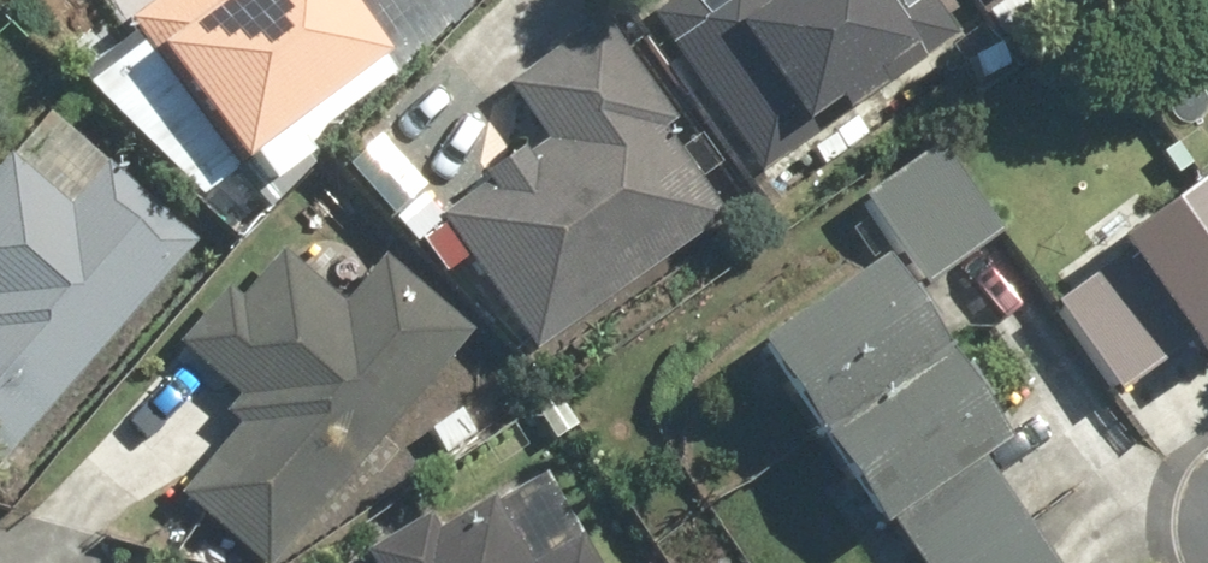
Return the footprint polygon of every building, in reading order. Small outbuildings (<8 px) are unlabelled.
[(142,17),(235,151),(385,49),(351,0),(167,0),(142,17)] [(969,50),(937,0),(676,0),(656,13),(762,170),(801,144),(807,154),(969,50)] [(726,221),(653,112),(669,100),(603,14),(511,86),(558,146),(453,214),(539,344),(726,221)] [(193,239),(114,168),(112,170),(48,111),(0,162),(0,450),(193,239)] [(948,147),(877,196),(928,271),(1000,222),(948,147)] [(1125,388),(1207,330),(1207,184),(1056,290),(1125,388)] [(280,242),(194,343),(268,406),(193,494),(272,561),(465,335),(386,268),(354,305),(280,242)] [(912,562),(1071,562),(879,275),(769,348),(912,562)] [(538,480),(383,562),(582,562),(538,480)]
